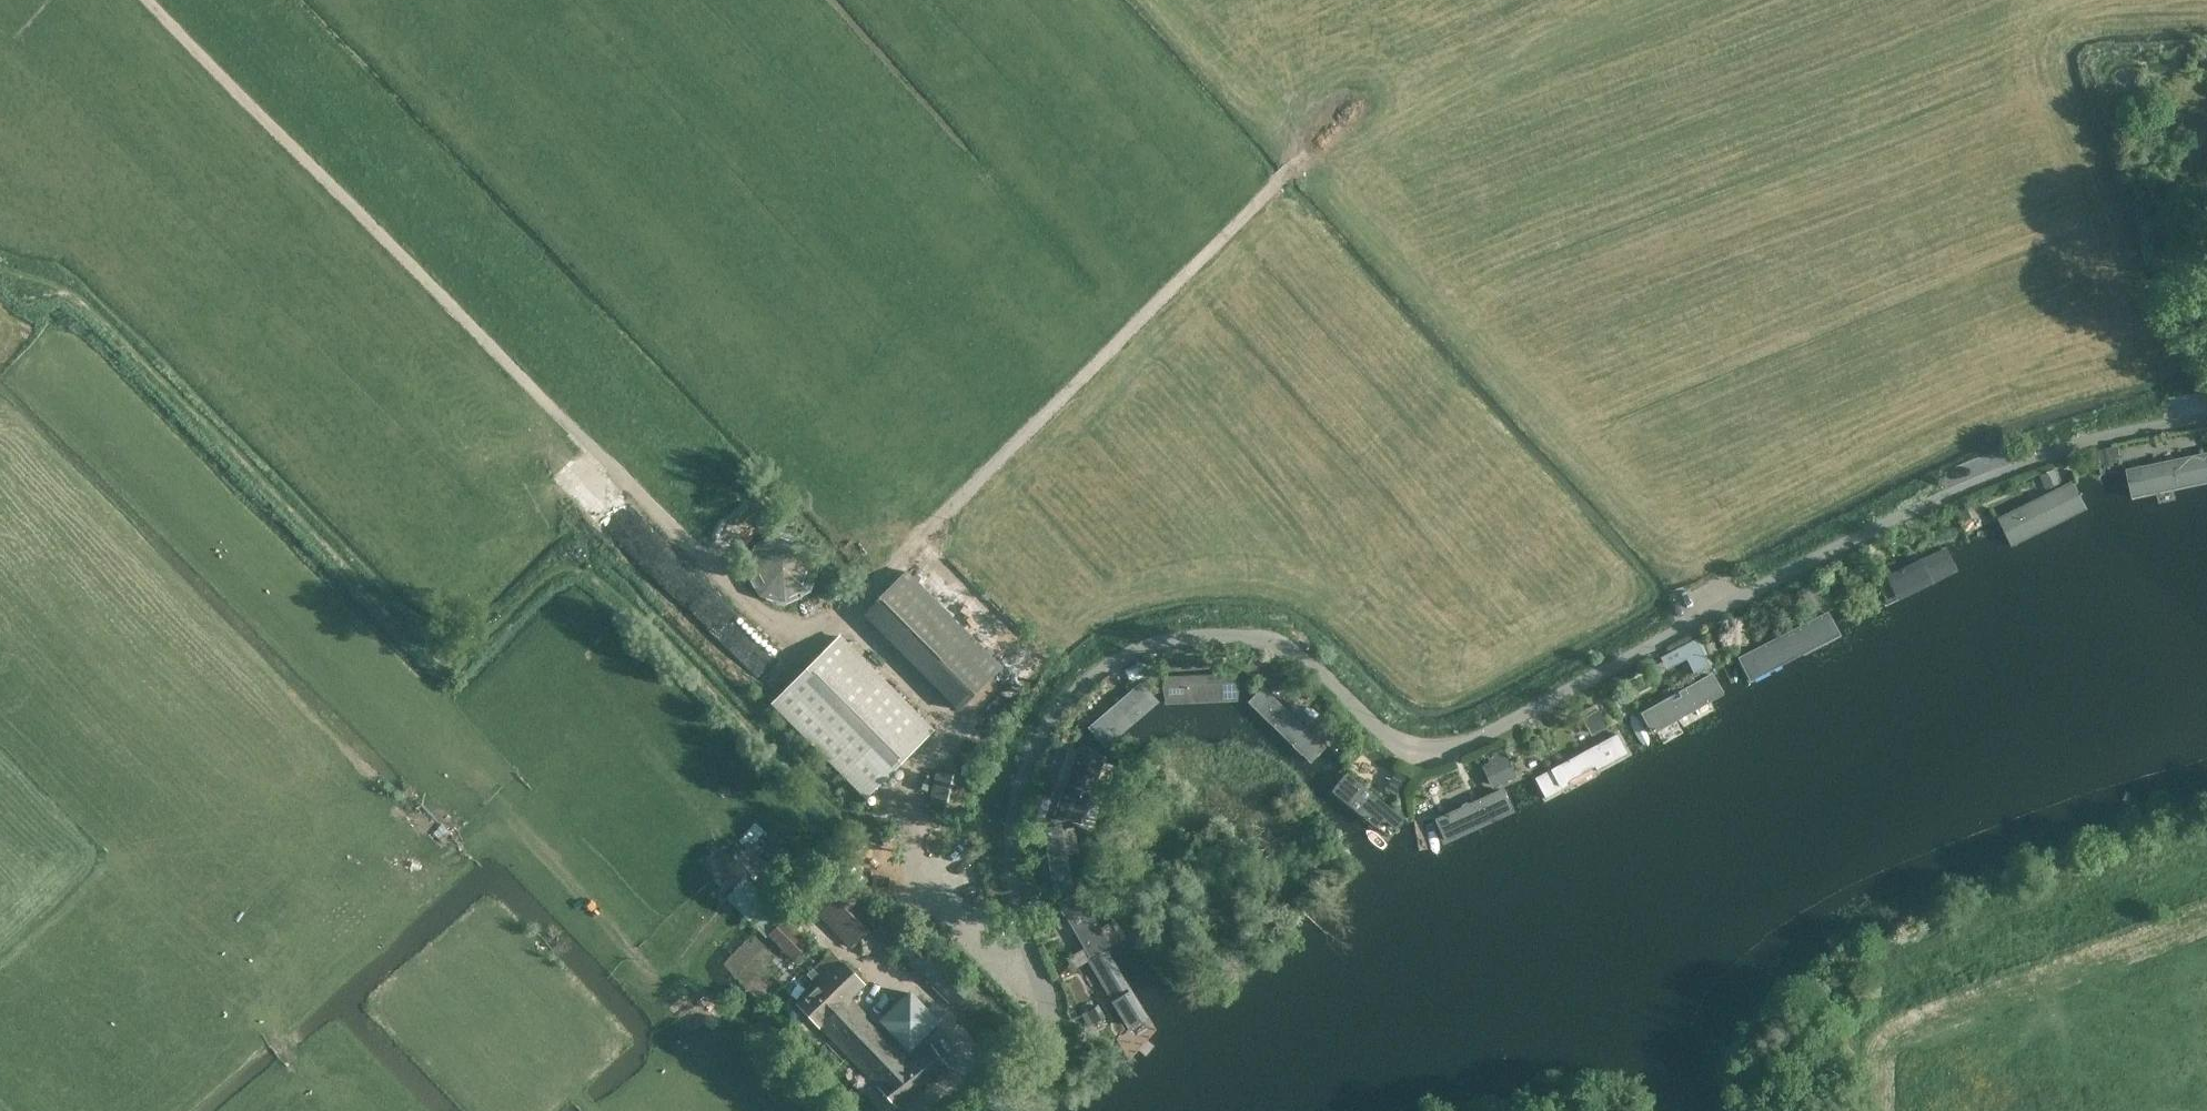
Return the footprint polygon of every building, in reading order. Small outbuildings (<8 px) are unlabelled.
[(2115,447),(2099,450),(2102,465),(2118,462),(2115,447)] [(2136,503),(2206,488),(2206,457),(2130,473),(2136,503)] [(2056,469),(2040,475),(2046,489),(2061,483),(2056,469)] [(2081,486),(2004,520),(2017,554),(2093,514),(2081,486)] [(1964,503),(1956,507),(1962,522),(1971,518),(1964,503)] [(811,572),(811,571),(811,565),(809,559),(806,553),(802,549),(796,545),(790,542),(784,541),(779,541),(774,541),(768,543),(763,546),(758,550),(755,554),(753,559),(751,564),(750,572),(751,578),(752,582),(755,588),(759,592),(763,596),(769,599),(775,601),(781,601),(786,601),(793,599),(799,596),(803,592),(806,588),(809,582),(810,577),(811,572)] [(1950,551),(1879,585),(1890,610),(1962,575),(1950,551)] [(1837,567),(1819,577),(1826,588),(1843,578),(1837,567)] [(908,572),(866,620),(961,717),(1006,669),(908,572)] [(1731,663),(1746,692),(1844,638),(1831,613),(1731,663)] [(1696,638),(1661,657),(1667,670),(1686,659),(1693,674),(1710,667),(1696,638)] [(775,702),(870,797),(933,734),(839,639),(775,702)] [(1268,663),(1257,658),(1251,669),(1262,674),(1268,663)] [(1276,667),(1263,680),(1272,689),(1286,676),(1276,667)] [(1632,716),(1645,740),(1719,698),(1706,676),(1632,716)] [(1160,688),(1163,708),(1237,705),(1236,685),(1160,688)] [(1091,732),(1108,751),(1159,705),(1139,686),(1091,732)] [(1261,690),(1244,705),(1308,763),(1323,748),(1261,690)] [(1598,709),(1582,718),(1592,736),(1608,727),(1598,709)] [(1537,737),(1528,741),(1531,748),(1541,744),(1537,737)] [(1531,782),(1542,802),(1624,761),(1613,737),(1531,782)] [(1503,747),(1487,755),(1489,761),(1482,765),(1493,788),(1517,777),(1503,747)] [(1055,815),(1077,823),(1108,758),(1084,750),(1055,815)] [(970,780),(937,772),(927,815),(960,823),(970,780)] [(1352,781),(1335,797),(1389,849),(1406,834),(1352,781)] [(1500,793),(1433,822),(1447,848),(1520,814),(1514,817),(1500,793)] [(1062,889),(1081,886),(1073,831),(1054,834),(1062,889)] [(853,949),(884,917),(836,870),(804,903),(853,949)] [(1067,898),(1096,959),(1114,947),(1087,892),(1067,898)] [(797,962),(810,947),(787,922),(772,936),(797,962)] [(799,1005),(875,1084),(906,1058),(851,1002),(865,986),(843,964),(842,965),(831,954),(808,977),(817,988),(799,1005)] [(1122,970),(1103,977),(1132,1045),(1153,1036),(1122,970)] [(911,995),(883,1024),(911,1053),(939,1023),(911,995)] [(906,1058),(875,1084),(897,1107),(947,1069),(932,1048),(910,1063),(906,1058)]
